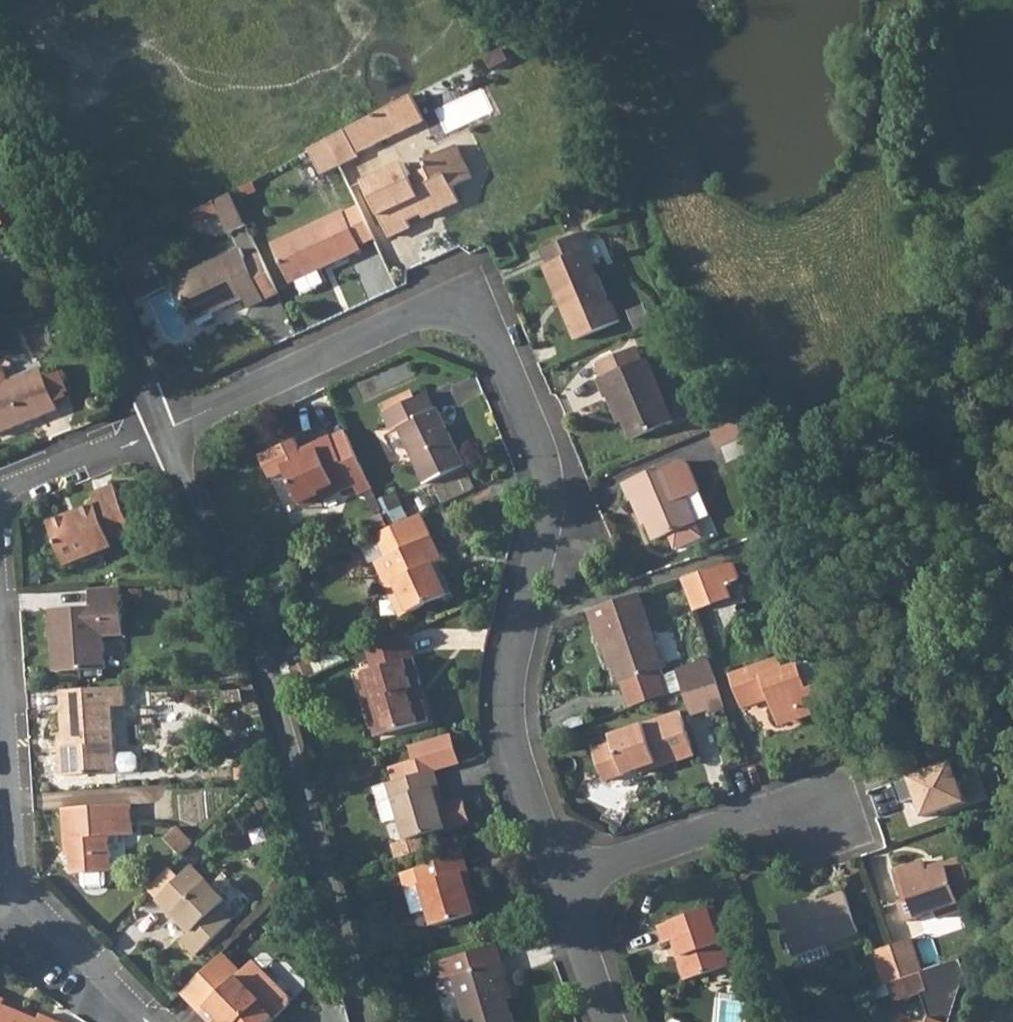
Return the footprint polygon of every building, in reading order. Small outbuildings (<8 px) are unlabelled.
[(328,141),(340,166),(359,158),(357,154),(394,136),(401,133),(425,121),(411,96),(389,108),(383,111),(328,141)] [(340,166),(328,141),(311,150),(324,175),(340,166)] [(453,189),(473,180),(458,147),(424,162),(429,171),(412,178),(405,164),(364,182),(389,238),(410,229),(407,222),(421,216),(435,209),(437,214),(459,204),(453,189)] [(254,240),(262,236),(240,188),(231,193),(247,225),(254,240)] [(213,203),(219,215),(228,233),(247,225),(231,193),(213,203)] [(192,213),(198,225),(219,215),(213,203),(192,213)] [(358,204),(344,210),(360,244),(374,238),(358,204)] [(421,216),(423,220),(437,214),(435,209),(421,216)] [(290,283),(362,249),(360,244),(344,210),(272,244),(290,283)] [(613,302),(610,303),(580,234),(544,250),(550,264),(545,266),(559,298),(564,296),(569,309),(565,311),(577,340),(621,321),(613,302)] [(257,247),(243,253),(265,300),(279,293),(257,247)] [(243,253),(241,249),(174,280),(193,321),(244,298),(248,308),(265,300),(243,253)] [(564,296),(559,298),(565,311),(569,309),(564,296)] [(638,329),(651,323),(644,306),(631,311),(638,329)] [(613,395),(632,439),(675,421),(648,359),(644,361),(638,347),(597,364),(603,378),(599,379),(606,398),(613,395)] [(59,409),(56,401),(46,376),(42,368),(9,381),(4,369),(0,367),(0,433),(59,409)] [(46,376),(56,401),(70,396),(60,370),(46,376)] [(413,392),(382,406),(385,412),(416,398),(413,392)] [(438,409),(435,410),(428,393),(385,412),(393,430),(400,427),(425,483),(463,465),(438,409)] [(713,428),(721,447),(760,432),(745,415),(713,428)] [(347,431),(315,445),(318,451),(303,457),(302,455),(283,464),(302,504),(321,495),(320,492),(333,485),(337,493),(354,485),(360,496),(374,489),(372,484),(367,475),(347,431)] [(405,470),(401,460),(367,475),(372,484),(405,470)] [(674,466),(673,463),(624,484),(632,501),(638,499),(656,541),(670,535),(676,550),(704,538),(687,497),(701,491),(690,465),(683,462),(674,466)] [(130,522),(120,497),(116,485),(92,495),(96,505),(49,523),(66,565),(113,546),(112,541),(134,533),(130,522)] [(302,504),(304,509),(337,493),(333,485),(320,492),(321,495),(302,504)] [(143,517),(133,492),(120,497),(130,522),(143,517)] [(432,536),(422,514),(392,528),(375,536),(385,558),(432,536)] [(443,560),(432,536),(385,558),(395,580),(389,583),(405,615),(453,593),(444,574),(441,576),(435,564),(443,560)] [(395,580),(385,558),(376,562),(386,584),(389,583),(395,580)] [(702,571),(713,604),(730,598),(726,585),(738,581),(732,561),(719,565),(702,571)] [(702,571),(683,578),(694,611),(713,604),(702,571)] [(104,636),(125,635),(122,586),(90,589),(91,607),(50,610),(52,645),(57,645),(59,672),(106,669),(104,636)] [(663,668),(666,667),(641,593),(590,610),(601,641),(608,639),(623,682),(627,681),(663,668)] [(377,709),(369,711),(376,736),(429,721),(422,698),(418,699),(415,688),(422,686),(406,631),(373,647),(380,668),(374,669),(362,673),(367,692),(371,691),(377,709)] [(373,647),(367,650),(374,669),(380,668),(373,647)] [(787,669),(783,658),(732,675),(743,706),(771,697),(778,720),(800,712),(802,719),(829,710),(821,686),(811,690),(802,664),(787,669)] [(710,659),(679,669),(686,689),(717,679),(710,659)] [(821,686),(813,661),(802,664),(811,690),(821,686)] [(663,668),(627,681),(636,705),(672,692),(663,668)] [(696,717),(712,712),(711,707),(725,702),(717,679),(686,689),(696,717)] [(113,707),(127,706),(126,686),(69,690),(69,707),(62,708),(63,734),(69,734),(69,747),(59,747),(61,776),(134,771),(138,767),(137,757),(133,754),(116,755),(113,707)] [(69,707),(69,690),(61,690),(62,708),(69,707)] [(371,691),(367,692),(364,693),(369,711),(377,709),(371,691)] [(711,707),(712,712),(714,716),(728,711),(725,702),(711,707)] [(696,755),(682,712),(613,735),(616,742),(595,749),(605,780),(657,763),(659,767),(696,755)] [(778,720),(780,726),(802,719),(800,712),(778,720)] [(69,734),(63,734),(59,735),(59,747),(69,747),(69,734)] [(966,759),(900,782),(907,804),(921,799),(926,821),(975,804),(967,783),(974,780),(966,759)] [(257,765),(236,766),(237,779),(258,778),(257,765)] [(439,786),(434,770),(394,782),(398,797),(396,798),(408,840),(446,829),(434,788),(439,786)] [(379,786),(383,801),(396,798),(398,797),(394,782),(379,786)] [(446,829),(451,828),(439,786),(434,788),(446,829)] [(133,835),(131,804),(64,808),(66,849),(70,848),(72,874),(82,873),(107,872),(112,872),(109,836),(133,835)] [(427,837),(396,844),(399,856),(429,849),(427,837)] [(435,926),(476,914),(459,857),(402,873),(407,890),(423,885),(435,926)] [(962,903),(978,898),(965,859),(947,865),(948,867),(930,873),(926,862),(895,873),(904,900),(899,902),(907,923),(920,918),(925,934),(935,939),(969,927),(963,911),(965,910),(962,903)] [(220,907),(227,901),(192,865),(180,878),(158,898),(190,933),(183,941),(197,955),(233,921),(220,907)] [(158,898),(180,878),(170,867),(148,888),(158,898)] [(107,872),(82,873),(83,885),(87,889),(104,888),(108,884),(107,872)] [(861,934),(847,893),(821,902),(809,906),(807,902),(780,911),(795,956),(828,945),(861,934)] [(821,902),(819,898),(807,902),(809,906),(821,902)] [(721,924),(715,906),(660,925),(666,942),(679,938),(684,954),(679,955),(687,979),(730,965),(717,926),(721,924)] [(913,939),(894,945),(906,978),(924,972),(913,939)] [(507,998),(500,977),(506,975),(497,943),(439,960),(444,977),(453,975),(467,1021),(513,1021),(507,998)] [(799,967),(832,956),(828,945),(795,956),(799,967)] [(906,978),(894,945),(874,952),(885,985),(889,984),(906,978)] [(242,972),(224,953),(184,993),(212,1021),(215,1021),(219,1018),(223,1021),(271,1021),(275,1019),(290,1004),(290,998),(266,972),(253,984),(242,972)] [(968,974),(964,958),(924,972),(906,978),(889,984),(893,993),(896,1002),(924,993),(932,1018),(931,1021),(952,1021),(968,974)] [(255,960),(242,972),(253,984),(266,972),(255,960)] [(500,977),(507,998),(512,997),(506,975),(500,977)] [(885,985),(874,989),(877,999),(893,993),(889,984),(885,985)] [(58,1021),(41,1014),(39,1020),(0,1003),(0,1021),(58,1021)]
